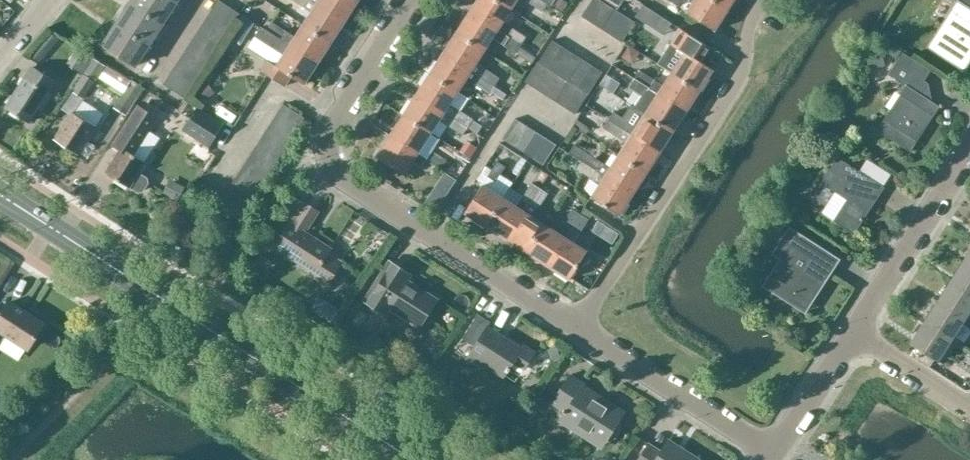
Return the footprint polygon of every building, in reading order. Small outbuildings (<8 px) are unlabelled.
[(129,1),(163,23),(177,2),(174,0),(130,0),(129,1)] [(212,10),(233,24),(239,14),(218,0),(212,10)] [(332,43),(345,22),(310,0),(293,0),(312,12),(303,25),(332,43)] [(345,22),(358,2),(356,0),(310,0),(345,22)] [(520,43),(525,35),(503,21),(511,8),(498,0),(477,0),(470,11),(520,43)] [(511,8),(517,0),(498,0),(511,8)] [(542,11),(548,3),(544,0),(525,0),(542,11)] [(552,5),(561,11),(566,2),(564,0),(555,0),(552,5)] [(590,22),(604,1),(602,0),(591,0),(581,15),(590,22)] [(621,0),(605,0),(618,8),(622,1),(621,0)] [(713,0),(690,0),(690,1),(688,0),(670,0),(713,28),(726,9),(713,0)] [(726,9),(731,0),(713,0),(726,9)] [(962,65),(969,53),(969,0),(956,0),(957,0),(929,44),(962,65)] [(115,22),(150,44),(163,23),(129,1),(115,22)] [(604,1),(590,22),(600,28),(613,7),(604,1)] [(600,28),(610,34),(623,14),(613,7),(600,28)] [(212,10),(205,20),(227,34),(233,24),(212,10)] [(457,32),(485,50),(493,38),(514,51),(520,43),(470,11),(457,32)] [(623,14),(610,34),(620,41),(633,20),(623,14)] [(254,22),(243,15),(239,21),(250,29),(254,22)] [(662,51),(674,29),(655,18),(642,40),(662,51)] [(227,34),(205,20),(199,31),(220,44),(227,34)] [(266,30),(319,64),(332,43),(303,25),(295,37),(272,21),(266,30)] [(150,44),(115,22),(102,44),(135,66),(150,44)] [(319,64),(266,30),(261,27),(255,38),(262,47),(276,47),(285,53),(276,67),(268,61),(261,72),(286,88),(292,78),(304,86),(319,64)] [(680,30),(658,62),(672,71),(700,89),(713,69),(695,56),(702,44),(680,30)] [(49,31),(29,55),(38,63),(58,38),(49,31)] [(220,44),(199,31),(192,41),(213,55),(220,44)] [(457,32),(444,52),(493,84),(498,76),(477,62),(485,50),(457,32)] [(537,60),(547,66),(549,68),(562,46),(551,38),(537,60)] [(213,55),(192,41),(185,51),(206,65),(213,55)] [(891,45),(887,52),(896,58),(900,51),(891,45)] [(549,68),(557,73),(559,74),(572,52),(562,46),(549,68)] [(63,48),(56,63),(73,71),(80,56),(63,48)] [(185,51),(178,62),(199,76),(206,65),(185,51)] [(926,81),(904,67),(911,57),(900,51),(896,58),(886,73),(904,84),(876,128),(909,149),(938,104),(919,92),(926,81)] [(430,73),(458,91),(466,79),(488,93),(493,84),(444,52),(430,73)] [(567,79),(569,80),(582,58),(572,52),(559,74),(567,79)] [(95,79),(105,65),(94,58),(85,72),(95,79)] [(577,86),(579,87),(592,65),(582,58),(569,80),(577,86)] [(523,79),(534,87),(547,66),(537,60),(536,59),(523,79)] [(199,76),(178,62),(171,74),(192,87),(199,76)] [(579,87),(587,92),(601,70),(592,65),(579,87)] [(534,87),(544,93),(557,73),(549,68),(547,66),(534,87)] [(49,92),(56,81),(34,68),(27,79),(26,78),(6,109),(29,123),(37,110),(41,113),(52,94),(49,92)] [(634,76),(687,110),(700,89),(672,71),(663,84),(639,69),(634,76)] [(417,94),(467,126),(472,118),(450,103),(458,91),(430,73),(417,94)] [(544,93),(554,100),(567,79),(559,74),(557,73),(544,93)] [(95,81),(84,74),(73,91),(84,98),(95,81)] [(184,99),(192,87),(171,74),(164,84),(163,85),(184,99)] [(633,105),(673,131),(687,110),(634,76),(628,85),(641,93),(633,105)] [(567,79),(554,100),(565,106),(577,86),(569,80),(567,79)] [(141,90),(130,83),(125,90),(136,97),(141,90)] [(203,99),(214,92),(208,83),(197,90),(203,99)] [(587,92),(579,87),(577,86),(565,106),(574,112),(587,92)] [(467,126),(417,94),(404,114),(432,132),(440,120),(462,134),(467,126)] [(73,113),(56,140),(77,154),(86,139),(88,140),(96,128),(95,127),(104,112),(84,100),(75,114),(73,113)] [(612,110),(607,118),(660,152),(673,131),(633,105),(629,102),(621,116),(612,110)] [(276,115),(297,129),(304,119),(282,105),(276,115)] [(182,130),(209,147),(225,123),(197,106),(182,130)] [(120,150),(106,173),(129,187),(130,186),(138,191),(143,191),(148,183),(147,178),(138,173),(145,162),(132,154),(155,118),(138,107),(113,146),(120,150)] [(390,135),(419,153),(432,132),(404,114),(390,135)] [(276,115),(269,126),(291,139),(297,129),(276,115)] [(472,118),(467,126),(477,132),(482,124),(472,118)] [(626,142),(618,154),(647,172),(660,152),(607,118),(602,126),(626,142)] [(503,139),(513,145),(525,125),(515,119),(503,139)] [(590,127),(578,119),(574,125),(587,133),(590,127)] [(525,125),(513,145),(523,151),(535,132),(525,125)] [(269,126),(262,136),(284,150),(291,139),(269,126)] [(825,129),(819,139),(829,146),(831,142),(838,146),(842,140),(825,129)] [(523,151),(532,157),(545,138),(535,132),(523,151)] [(421,166),(426,158),(419,153),(390,135),(377,156),(405,174),(413,162),(421,166)] [(284,150),(262,136),(256,147),(277,161),(284,150)] [(545,138),(532,157),(542,164),(555,144),(545,138)] [(568,152),(579,159),(580,158),(633,193),(647,172),(618,154),(610,167),(574,143),(568,152)] [(256,147),(249,158),(270,171),(277,161),(256,147)] [(445,159),(431,150),(426,158),(440,167),(445,159)] [(516,152),(511,161),(521,167),(526,159),(516,152)] [(833,219),(854,232),(883,186),(836,156),(820,181),(846,198),(833,219)] [(270,171),(249,158),(242,168),(263,182),(270,171)] [(580,158),(579,159),(575,167),(600,183),(592,195),(620,214),(633,193),(580,158)] [(474,199),(466,212),(486,225),(503,198),(513,181),(501,174),(506,166),(497,160),(491,170),(474,199)] [(263,182),(242,168),(235,180),(256,193),(263,182)] [(443,172),(436,183),(448,190),(455,179),(443,172)] [(167,194),(178,199),(185,186),(174,180),(167,194)] [(235,180),(230,188),(251,202),(256,193),(235,180)] [(503,198),(486,225),(507,238),(539,188),(530,182),(515,206),(503,198)] [(230,188),(224,197),(245,211),(251,202),(230,188)] [(539,188),(507,238),(528,251),(545,225),(531,216),(546,192),(539,188)] [(224,197),(218,206),(240,219),(245,211),(224,197)] [(286,225),(272,246),(312,272),(311,274),(328,285),(343,261),(330,252),(331,250),(306,234),(317,217),(317,216),(320,211),(304,200),(302,203),(296,199),(282,222),(286,225)] [(555,231),(545,225),(528,251),(549,265),(581,214),(571,207),(555,231)] [(581,214),(549,265),(570,278),(587,251),(572,242),(587,218),(581,214)] [(829,272),(837,259),(790,228),(775,252),(783,257),(765,284),(776,291),(782,282),(794,289),(788,299),(804,309),(819,287),(813,283),(823,268),(829,272)] [(372,233),(363,237),(369,250),(378,246),(372,233)] [(960,262),(969,268),(969,248),(960,262)] [(382,272),(364,299),(380,310),(385,303),(421,326),(438,298),(409,280),(413,274),(390,259),(382,272)] [(960,262),(947,283),(969,297),(969,268),(960,262)] [(962,321),(969,308),(969,297),(947,283),(934,303),(962,321)] [(30,348),(45,324),(10,302),(3,313),(0,311),(0,330),(30,348)] [(962,321),(934,303),(921,323),(949,341),(962,321)] [(324,308),(319,315),(332,323),(336,316),(324,308)] [(524,368),(535,351),(523,343),(520,347),(487,325),(490,321),(478,313),(463,337),(475,345),(467,357),(481,366),(483,362),(504,376),(513,361),(524,368)] [(949,341),(921,323),(908,343),(936,361),(949,341)] [(557,347),(549,351),(553,359),(560,355),(557,347)] [(618,421),(622,415),(582,389),(586,383),(571,373),(552,402),(566,411),(561,419),(576,429),(579,423),(606,440),(608,437),(611,439),(615,438),(622,427),(621,423),(618,421)] [(671,442),(664,452),(651,444),(642,459),(699,459),(671,442)]
